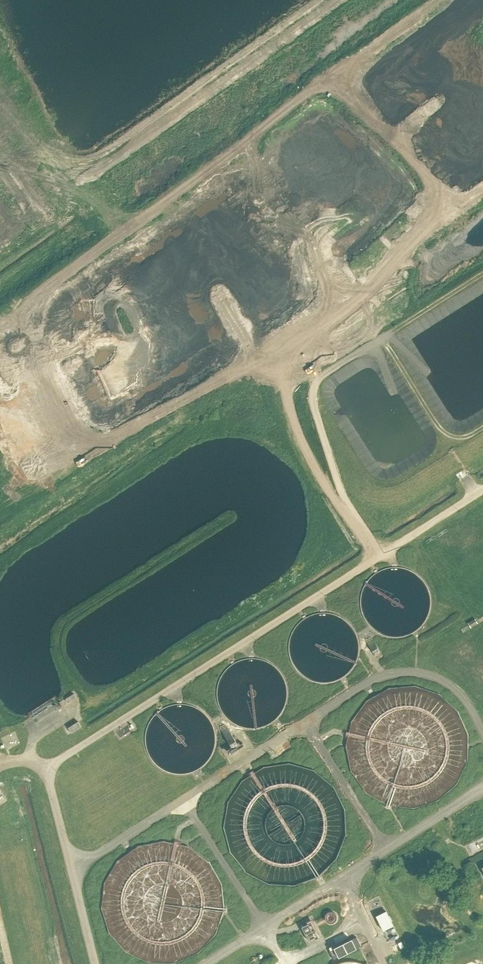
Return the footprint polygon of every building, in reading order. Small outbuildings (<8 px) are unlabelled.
[(407,805),(409,806),(426,804),(444,793),(447,787),(455,782),(468,751),(466,732),(451,705),(439,700),(436,695),(413,686),(388,688),(365,702),(358,717),(354,720),(349,732),(349,736),(346,744),(349,766),(364,793),(392,804),(399,806),(407,805)] [(62,696),(64,700),(73,694),(71,691),(62,696)] [(64,728),(68,734),(81,726),(77,720),(64,728)] [(227,847),(246,873),(262,877),(263,877),(279,881),(280,882),(286,884),(311,879),(337,860),(347,825),(343,804),(322,776),(310,773),(307,768),(286,762),(260,767),(255,771),(248,772),(246,777),(234,786),(223,826),(227,847)] [(222,887),(209,863),(187,846),(171,842),(166,841),(144,844),(123,855),(118,862),(116,868),(111,875),(109,885),(109,887),(105,891),(106,897),(104,905),(103,906),(105,922),(117,944),(131,955),(155,960),(160,960),(169,962),(179,961),(203,948),(217,929),(224,901),(222,887)] [(386,910),(373,915),(380,931),(393,925),(386,910)] [(312,931),(308,923),(302,926),(306,934),(312,931)] [(334,937),(336,943),(348,939),(346,933),(334,937)] [(357,938),(330,952),(334,961),(361,947),(357,938)]
